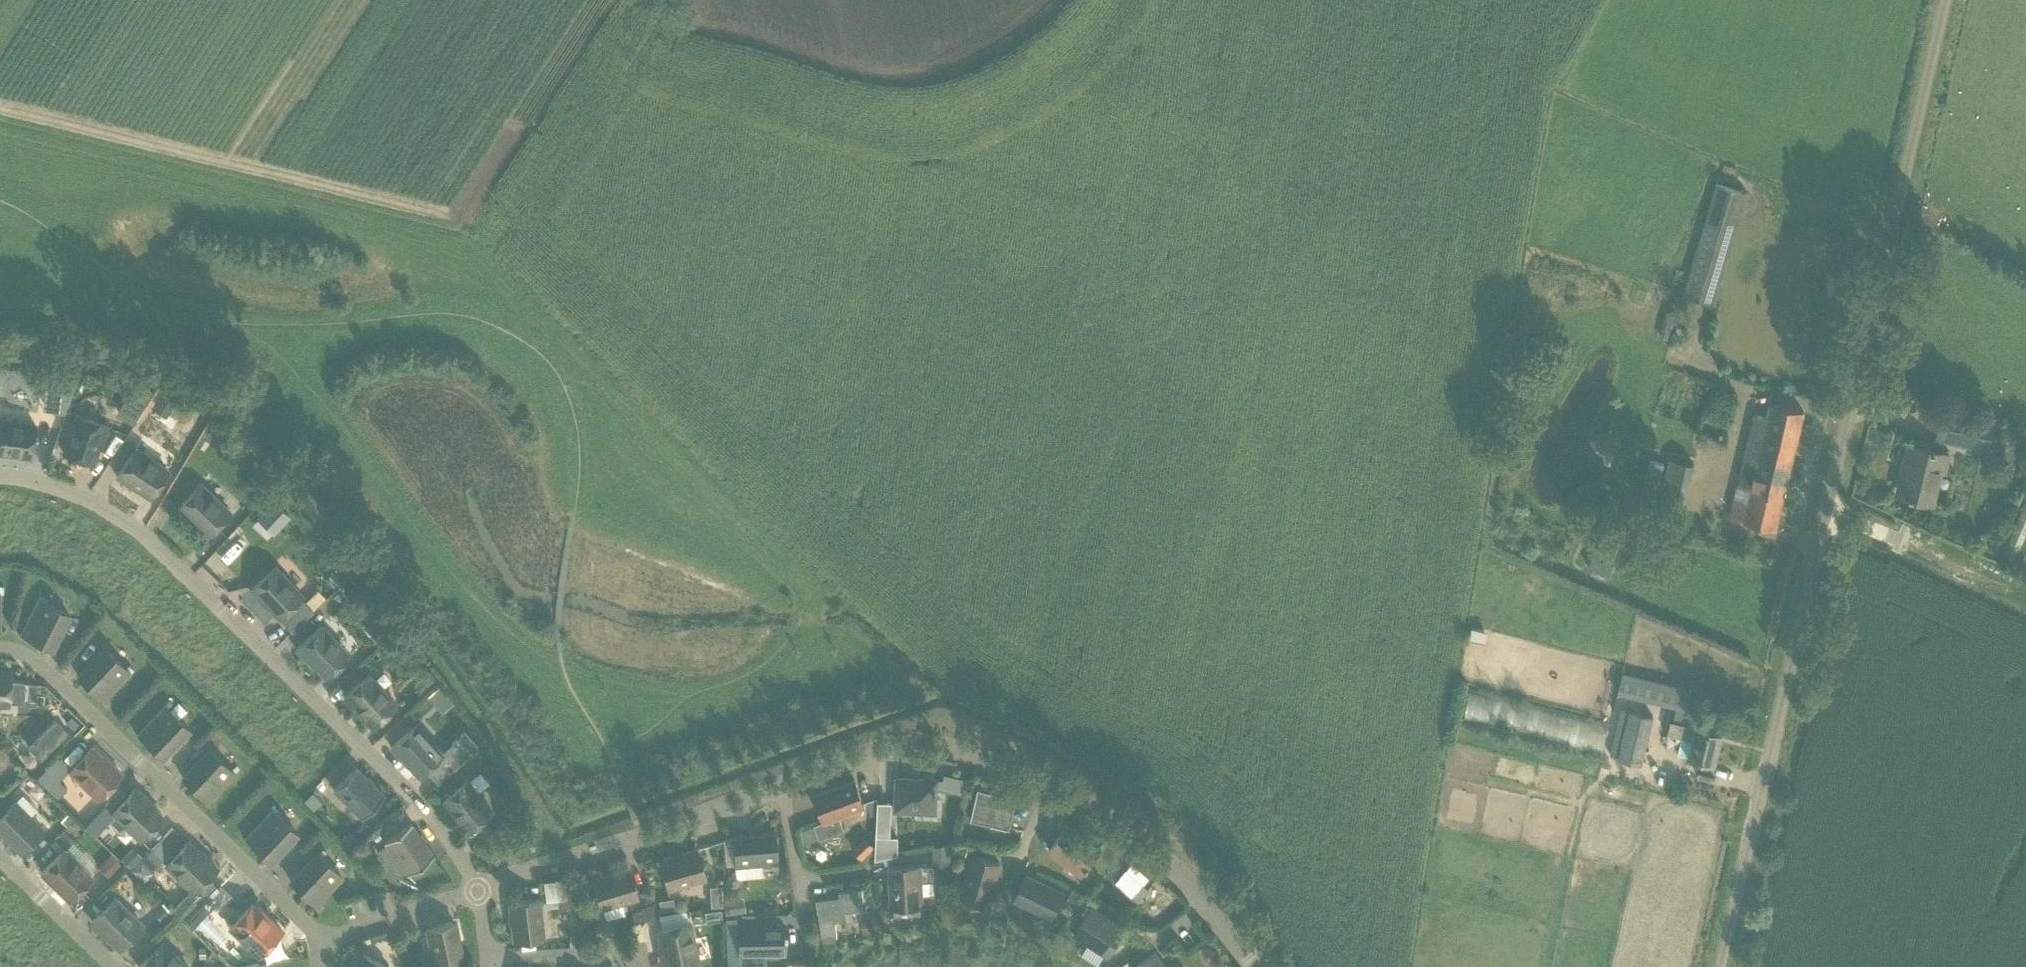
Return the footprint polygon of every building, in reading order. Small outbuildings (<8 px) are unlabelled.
[(1747,194),(1715,184),(1681,295),(1713,305),(1747,194)] [(139,382),(119,413),(134,423),(154,392),(139,382)] [(61,393),(46,390),(44,410),(59,412),(61,393)] [(162,396),(153,409),(165,417),(174,404),(162,396)] [(1803,411),(1784,406),(1770,403),(1767,416),(1755,413),(1730,518),(1756,525),(1776,529),(1803,411)] [(1936,438),(1986,450),(1985,455),(1997,458),(2002,437),(1992,435),(1996,419),(1944,407),(1936,438)] [(76,414),(63,453),(93,463),(98,448),(97,448),(99,442),(102,443),(108,425),(76,414)] [(36,425),(0,419),(0,451),(31,456),(36,425)] [(214,421),(206,436),(216,441),(224,427),(214,421)] [(1914,498),(1920,499),(1930,502),(1938,468),(1946,470),(1950,454),(1928,449),(1908,444),(1904,462),(1908,463),(1900,495),(1908,497),(1914,499),(1914,498)] [(150,497),(168,470),(135,448),(116,475),(131,485),(132,483),(138,487),(138,488),(150,497)] [(1669,458),(1659,505),(1685,510),(1694,463),(1669,458)] [(200,483),(178,508),(191,521),(192,519),(208,535),(229,511),(200,483)] [(2025,569),(2025,500),(2001,558),(2025,569)] [(273,504),(258,520),(272,533),(287,517),(273,504)] [(264,601),(279,617),(302,596),(275,566),(250,589),(263,603),(264,601)] [(332,572),(325,579),(334,588),(341,581),(332,572)] [(52,649),(70,615),(40,599),(22,634),(52,649)] [(374,618),(363,628),(377,643),(388,633),(374,618)] [(325,676),(348,654),(320,625),(296,648),(308,661),(310,659),(315,665),(314,665),(325,676)] [(78,676),(102,699),(129,671),(105,648),(78,676)] [(8,704),(10,671),(0,670),(0,704),(8,704)] [(422,675),(422,682),(426,687),(436,680),(428,670),(422,675)] [(343,697),(356,710),(358,709),(362,713),(362,714),(372,725),(395,703),(367,674),(343,697)] [(1470,722),(1608,758),(1617,725),(1478,690),(1470,722)] [(138,735),(162,758),(189,730),(165,707),(138,735)] [(1629,711),(1618,758),(1641,763),(1652,717),(1629,711)] [(69,731),(55,718),(28,745),(42,759),(69,731)] [(1668,734),(1680,737),(1676,753),(1714,762),(1722,733),(1671,720),(1668,734)] [(418,775),(442,753),(415,724),(390,746),(403,759),(404,758),(409,763),(408,764),(418,775)] [(473,734),(464,742),(472,751),(482,744),(473,734)] [(69,769),(98,797),(103,792),(115,779),(121,774),(108,761),(106,763),(101,758),(102,757),(91,747),(69,769)] [(182,777),(207,801),(234,773),(210,749),(182,777)] [(384,795),(356,767),(333,790),(362,818),(384,795)] [(46,768),(36,778),(56,798),(66,787),(59,780),(46,768)] [(897,778),(896,810),(936,812),(937,780),(897,778)] [(115,779),(103,792),(110,799),(121,788),(123,786),(115,779)] [(491,811),(466,780),(440,801),(451,815),(453,813),(457,819),(466,831),(491,811)] [(824,820),(814,824),(819,837),(819,839),(844,830),(839,816),(865,807),(855,780),(814,795),(824,820)] [(968,787),(966,797),(974,799),(976,789),(968,787)] [(135,788),(112,811),(116,815),(125,824),(134,833),(140,839),(162,817),(152,806),(151,807),(146,802),(148,800),(135,788)] [(991,792),(988,791),(978,789),(977,791),(970,820),(1010,829),(1017,798),(997,793),(996,795),(991,794),(991,792)] [(878,798),(867,802),(871,814),(877,812),(878,798)] [(20,852),(43,829),(14,801),(0,815),(0,832),(20,852)] [(105,805),(86,825),(96,835),(116,815),(112,811),(105,805)] [(62,807),(56,813),(67,824),(73,817),(62,807)] [(270,862),(297,834),(273,811),(246,839),(270,862)] [(411,823),(384,841),(407,874),(434,856),(411,823)] [(814,824),(801,829),(806,842),(819,837),(814,824)] [(1068,824),(1049,850),(1082,873),(1100,847),(1068,824)] [(381,836),(377,830),(372,833),(376,839),(381,836)] [(348,831),(339,839),(347,848),(356,840),(348,831)] [(734,866),(778,862),(775,834),(732,838),(734,866)] [(889,836),(876,835),(875,858),(896,853),(897,836),(889,836)] [(187,841),(165,864),(191,889),(170,909),(182,921),(202,900),(194,892),(217,868),(204,855),(203,857),(197,852),(198,851),(187,841)] [(958,841),(954,852),(966,856),(969,845),(958,841)] [(955,842),(934,847),(934,858),(937,858),(937,866),(949,865),(955,842)] [(132,847),(123,858),(131,866),(138,859),(141,855),(132,847)] [(152,848),(142,858),(152,868),(162,858),(152,848)] [(70,899),(92,877),(63,849),(41,872),(70,899)] [(668,889),(705,878),(696,849),(659,859),(668,889)] [(317,853),(290,881),(315,905),(342,877),(317,853)] [(1000,863),(973,855),(961,897),(988,905),(1000,863)] [(109,856),(98,867),(109,878),(120,866),(109,856)] [(142,858),(132,868),(144,880),(154,870),(152,868),(142,858)] [(1135,901),(1153,878),(1130,860),(1111,883),(1135,901)] [(934,881),(933,865),(889,867),(891,907),(923,905),(922,882),(934,881)] [(592,879),(600,909),(637,898),(629,868),(592,879)] [(1014,899),(1053,918),(1065,893),(1026,874),(1014,899)] [(555,881),(542,882),(543,896),(556,895),(555,881)] [(721,885),(710,886),(711,905),(722,905),(721,885)] [(202,900),(182,921),(191,929),(215,905),(221,910),(233,898),(220,886),(212,894),(210,892),(202,900)] [(838,897),(817,900),(822,939),(837,937),(835,921),(842,921),(847,920),(846,912),(860,910),(859,898),(863,898),(861,887),(837,891),(838,897)] [(1074,891),(1068,903),(1078,908),(1084,896),(1083,895),(1074,891)] [(120,948),(142,925),(114,897),(91,921),(120,948)] [(673,898),(659,900),(661,909),(674,907),(673,898)] [(1124,928),(1095,909),(1098,903),(1089,898),(1081,911),(1087,915),(1075,934),(1107,955),(1124,928)] [(508,903),(513,941),(544,937),(539,899),(508,903)] [(229,927),(259,955),(282,931),(268,917),(267,919),(262,914),(252,903),(229,927)] [(651,905),(643,907),(646,917),(657,914),(654,904),(651,905)] [(161,905),(154,912),(163,921),(170,913),(161,905)] [(721,910),(706,911),(707,921),(722,920),(721,910)] [(567,932),(585,933),(585,917),(568,916),(567,932)] [(879,916),(862,918),(864,932),(880,930),(879,916)] [(738,918),(726,918),(727,931),(738,930),(738,925),(738,918)] [(697,961),(688,922),(657,929),(662,951),(660,951),(664,966),(670,966),(697,961)] [(434,965),(462,958),(454,923),(426,929),(434,965)] [(784,924),(738,925),(738,930),(739,952),(784,950),(784,924)] [(402,930),(398,938),(406,943),(411,934),(402,930)] [(139,966),(187,966),(161,942),(138,966),(139,966)] [(354,966),(388,966),(361,953),(354,966),(355,966),(354,966)] [(1154,953),(1135,966),(1165,966),(1154,953)]
